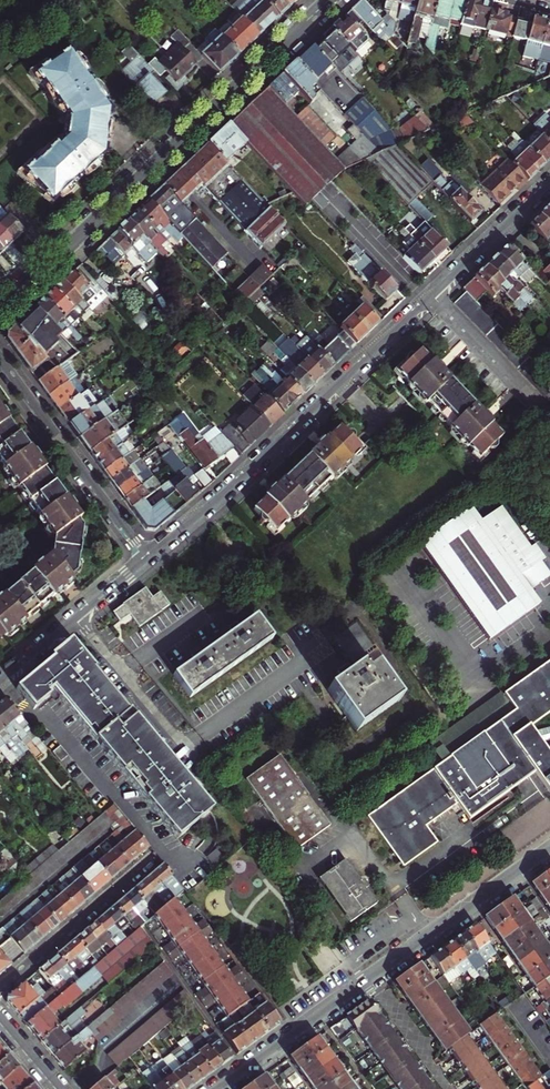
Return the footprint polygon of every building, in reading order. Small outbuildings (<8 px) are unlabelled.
[(229,6),(233,11),(244,0),(235,0),(229,6)] [(261,0),(244,0),(233,11),(235,13),(240,18),(255,35),(266,25),(276,16),(261,0)] [(276,16),(282,10),(287,5),(281,0),(261,0),(276,16)] [(358,0),(355,3),(347,10),(359,22),(379,44),(390,33),(377,20),(358,0)] [(399,0),(383,0),(380,9),(383,15),(377,20),(390,33),(394,18),(399,0)] [(415,0),(399,0),(394,18),(398,18),(399,14),(411,17),(415,0)] [(433,0),(415,0),(411,17),(403,47),(401,53),(407,55),(410,45),(413,46),(416,37),(423,39),(433,0)] [(428,53),(436,24),(444,26),(447,16),(458,19),(463,0),(433,0),(423,39),(422,46),(428,53)] [(472,0),(463,0),(458,19),(457,23),(470,26),(472,21),(484,24),(486,16),(484,15),(486,5),(476,3),(477,1),(474,0),(472,0)] [(483,29),(511,36),(515,19),(501,15),(502,11),(499,10),(488,8),(486,16),(484,24),(483,29)] [(352,28),(359,22),(347,10),(341,16),(346,20),(339,26),(335,22),(332,24),(328,28),(351,52),(355,56),(364,47),(364,40),(352,28)] [(234,23),(240,18),(235,13),(230,18),(234,23)] [(537,53),(546,20),(530,16),(529,22),(526,22),(515,19),(511,36),(525,39),(520,56),(530,59),(532,52),(537,53)] [(255,35),(240,18),(234,23),(218,38),(234,55),(244,45),(255,35)] [(536,57),(549,60),(547,68),(549,69),(549,21),(546,20),(536,57)] [(234,55),(218,38),(207,27),(196,37),(200,42),(223,66),(229,60),(234,55)] [(351,52),(328,28),(322,34),(319,36),(323,40),(313,49),(327,64),(336,74),(344,66),(340,62),(351,52)] [(153,63),(164,74),(167,72),(175,81),(183,73),(193,63),(179,49),(185,44),(173,31),(167,36),(173,43),(153,63)] [(218,70),(223,66),(200,42),(191,50),(214,74),(218,70)] [(298,57),(291,63),(309,81),(327,64),(313,49),(309,46),(298,57)] [(146,76),(150,72),(140,61),(127,48),(120,54),(132,67),(121,77),(148,106),(155,99),(162,93),(146,76)] [(29,183),(47,203),(53,197),(56,199),(60,197),(64,194),(68,190),(70,186),(68,183),(70,181),(71,182),(77,177),(79,179),(84,176),(88,172),(90,170),(93,165),(91,163),(96,159),(95,158),(97,156),(98,149),(99,149),(101,118),(100,118),(101,111),(99,109),(100,108),(96,103),(99,101),(97,96),(95,93),(92,89),(88,85),(85,86),(81,80),(80,80),(77,76),(80,74),(78,69),(76,65),(73,62),(69,58),(66,60),(61,53),(59,54),(57,51),(51,57),(52,59),(39,67),(38,66),(20,75),(32,86),(33,85),(37,91),(36,91),(39,97),(42,103),(46,110),(54,118),(57,115),(61,121),(57,121),(58,137),(62,136),(57,141),(54,137),(50,140),(42,146),(35,153),(31,160),(27,164),(26,163),(12,172),(28,184),(29,183)] [(285,69),(305,91),(312,84),(309,81),(291,63),(285,69)] [(305,95),(305,91),(285,69),(283,71),(278,76),(296,94),(306,105),(310,101),(305,95)] [(167,72),(164,74),(172,83),(175,81),(167,72)] [(296,94),(278,76),(272,82),(265,88),(282,106),(296,94)] [(328,181),(340,169),(331,159),(319,146),(315,142),(310,136),(305,131),(300,126),(296,121),(293,117),(282,106),(265,88),(245,107),(225,125),(243,145),(300,206),(306,200),(328,181)] [(349,124),(353,128),(371,111),(359,98),(341,115),(349,124)] [(459,112),(489,143),(502,131),(514,143),(507,150),(514,158),(508,163),(524,180),(533,171),(541,163),(526,147),(483,102),(459,112)] [(296,121),(307,111),(303,108),(293,117),(296,121)] [(311,116),(307,111),(296,121),(300,126),(311,116)] [(393,144),(387,131),(386,128),(371,111),(353,128),(358,133),(376,152),(378,152),(393,144)] [(419,123),(424,118),(417,111),(412,116),(419,123)] [(316,121),(311,116),(300,126),(305,131),(316,121)] [(536,129),(540,133),(549,144),(549,116),(536,129)] [(425,130),(432,126),(424,118),(419,123),(425,130)] [(321,126),(316,121),(305,131),(310,136),(321,126)] [(343,129),(352,139),(358,133),(353,128),(349,124),(343,129)] [(243,145),(225,125),(214,136),(203,146),(222,165),(243,145)] [(326,131),(321,126),(310,136),(315,142),(326,131)] [(395,128),(387,131),(393,144),(401,141),(395,128)] [(330,136),(326,131),(315,142),(319,146),(330,136)] [(376,152),(358,133),(352,139),(345,146),(359,160),(362,159),(376,152)] [(540,133),(526,147),(541,163),(548,156),(549,155),(549,144),(540,133)] [(418,193),(429,182),(393,144),(378,152),(418,193)] [(196,186),(200,190),(224,168),(222,165),(203,146),(171,177),(164,184),(144,202),(176,236),(190,222),(176,206),(196,186)] [(338,152),(350,164),(359,160),(345,146),(338,152)] [(350,164),(338,152),(331,159),(340,169),(350,164)] [(418,193),(378,152),(376,152),(362,159),(406,205),(413,198),(418,193)] [(508,163),(504,159),(478,184),(495,202),(508,189),(510,187),(513,190),(524,180),(508,163)] [(214,204),(237,182),(224,168),(200,190),(214,204)] [(440,172),(436,176),(444,184),(448,180),(440,172)] [(429,182),(467,222),(472,216),(478,211),(448,180),(444,184),(436,176),(429,182)] [(328,181),(306,200),(320,215),(342,195),(328,181)] [(280,226),(237,182),(214,204),(256,249),(280,226)] [(413,198),(406,205),(421,221),(429,214),(413,198)] [(133,212),(167,248),(178,238),(176,236),(144,202),(139,207),(133,212)] [(401,202),(389,214),(394,220),(407,209),(401,202)] [(548,204),(543,209),(537,215),(549,228),(549,205),(548,204)] [(10,242),(14,237),(20,232),(0,211),(0,231),(10,242)] [(167,248),(133,212),(128,217),(123,221),(153,253),(158,258),(162,254),(168,248),(167,248)] [(549,249),(549,228),(537,215),(532,220),(526,225),(549,249)] [(126,249),(141,264),(153,253),(123,221),(111,233),(104,239),(119,255),(126,249)] [(190,222),(176,236),(178,238),(208,269),(223,255),(190,222)] [(404,223),(400,227),(430,260),(437,253),(445,246),(428,228),(416,239),(414,236),(415,235),(404,223)] [(410,245),(399,255),(416,273),(423,266),(430,260),(400,227),(395,232),(406,243),(408,242),(410,245)] [(5,246),(10,242),(0,231),(0,250),(5,246)] [(387,295),(392,290),(348,245),(344,249),(352,257),(355,257),(357,258),(349,266),(382,300),(387,295)] [(500,250),(494,256),(511,272),(516,278),(520,281),(525,276),(529,279),(534,275),(505,245),(500,250)] [(158,258),(172,272),(175,269),(162,254),(158,258)] [(511,272),(494,256),(489,261),(484,266),(524,307),(528,303),(527,301),(529,299),(516,285),(510,283),(505,278),(511,272)] [(547,268),(541,273),(549,282),(549,264),(547,268)] [(239,302),(254,287),(266,276),(256,266),(229,292),(239,302)] [(464,293),(473,302),(484,291),(490,297),(497,291),(519,313),(525,308),(524,307),(484,266),(472,277),(460,289),(464,293)] [(90,296),(96,289),(75,267),(66,275),(58,283),(85,311),(86,313),(92,307),(95,310),(99,306),(90,296)] [(510,283),(516,278),(511,272),(505,278),(510,283)] [(53,288),(49,292),(74,318),(80,312),(82,314),(85,311),(58,283),(53,288)] [(103,288),(99,292),(109,303),(113,299),(103,288)] [(44,296),(40,300),(67,328),(70,325),(68,323),(74,318),(49,292),(44,296)] [(473,302),(464,293),(451,305),(547,404),(548,403),(549,401),(549,382),(473,302)] [(67,328),(40,300),(35,305),(30,310),(33,313),(55,336),(61,330),(63,332),(67,328)] [(373,324),(380,318),(364,301),(358,308),(373,324)] [(366,331),(373,324),(358,308),(335,328),(338,331),(351,345),(366,331)] [(49,342),(55,336),(33,313),(24,322),(13,332),(38,358),(52,345),(49,342)] [(27,373),(42,361),(38,358),(13,332),(10,328),(1,336),(22,366),(27,373)] [(351,345),(338,331),(323,345),(315,337),(308,344),(329,366),(340,356),(351,345)] [(300,347),(306,341),(301,337),(296,342),(300,347)] [(296,342),(291,346),(319,376),(324,371),(329,366),(308,344),(306,341),(300,347),(296,342)] [(163,371),(185,350),(179,344),(157,365),(163,371)] [(319,376),(291,346),(285,352),(278,345),(274,348),(309,386),(314,381),(319,376)] [(275,370),(280,376),(299,395),(304,390),(309,386),(274,348),(269,353),(276,361),(280,365),(275,370)] [(485,420),(480,415),(472,407),(471,407),(448,383),(449,382),(442,376),(437,370),(430,363),(429,364),(418,352),(412,358),(406,358),(404,360),(404,366),(394,375),(406,387),(407,386),(426,405),(424,406),(448,431),(450,429),(468,448),(466,450),(477,461),(486,452),(492,453),(495,450),(494,444),(501,438),(489,426),(490,425),(485,420)] [(49,369),(42,361),(27,373),(35,384),(44,396),(66,379),(71,375),(61,361),(49,369)] [(280,365),(276,361),(271,366),(275,370),(280,365)] [(265,373),(267,371),(259,362),(256,365),(265,373)] [(299,395),(280,376),(275,380),(267,371),(265,373),(256,365),(253,368),(289,405),(294,400),(299,395)] [(284,409),(289,405),(253,368),(250,370),(258,379),(256,381),(265,391),(260,395),(279,414),(284,409)] [(255,382),(256,381),(258,379),(250,370),(247,373),(255,382)] [(49,403),(54,410),(73,396),(65,384),(68,382),(66,379),(44,396),(49,403)] [(279,414),(260,395),(247,407),(266,426),(272,420),(279,414)] [(59,417),(64,424),(87,408),(85,406),(82,408),(73,396),(54,410),(59,417)] [(75,438),(100,420),(90,406),(87,408),(64,424),(69,431),(75,438)] [(266,426),(247,407),(228,425),(247,445),(256,436),(266,426)] [(13,489),(15,488),(35,516),(34,517),(49,538),(46,557),(29,572),(30,573),(3,596),(2,595),(0,596),(0,636),(1,635),(3,637),(12,629),(23,620),(22,619),(48,598),(49,599),(60,590),(70,582),(67,578),(72,574),(79,528),(74,521),(76,520),(68,509),(60,498),(59,498),(39,471),(40,470),(32,459),(24,448),(23,449),(3,421),(4,420),(0,414),(0,471),(13,489)] [(110,434),(100,420),(75,438),(80,445),(85,452),(110,434)] [(225,422),(216,431),(231,447),(237,453),(247,445),(228,425),(225,422)] [(188,426),(182,431),(193,445),(198,441),(188,426)] [(316,443),(310,449),(303,456),(304,456),(279,480),(279,479),(273,485),(266,491),(260,497),(261,498),(249,509),(255,515),(255,521),(258,524),(263,523),(270,531),(282,520),(283,522),(302,503),(301,502),(325,479),(327,480),(345,462),(344,460),(356,450),(349,442),(350,436),(347,433),(341,434),(334,427),(323,438),(322,437),(316,443)] [(216,431),(214,429),(198,441),(193,445),(182,431),(175,436),(199,470),(218,456),(231,447),(216,431)] [(159,442),(152,433),(148,436),(154,445),(159,442)] [(110,434),(85,452),(88,457),(92,462),(119,442),(116,437),(114,438),(110,434)] [(95,467),(99,472),(129,450),(122,440),(119,442),(92,462),(95,467)] [(165,451),(159,442),(154,445),(152,447),(159,456),(165,451)] [(102,477),(106,481),(136,459),(129,450),(99,472),(102,477)] [(156,458),(171,477),(163,483),(182,505),(191,497),(194,494),(187,486),(186,487),(180,481),(187,476),(167,450),(165,451),(159,456),(156,458)] [(109,486),(112,490),(142,468),(136,459),(106,481),(109,486)] [(116,495),(119,499),(149,477),(142,468),(112,490),(116,495)] [(123,505),(127,510),(138,502),(155,489),(157,488),(149,477),(119,499),(123,505)] [(145,511),(138,502),(127,510),(142,531),(148,533),(182,505),(163,483),(157,488),(155,489),(161,497),(145,511)] [(491,494),(419,545),(488,642),(539,605),(529,590),(526,587),(541,577),(543,580),(549,575),(539,561),(529,547),(491,494)] [(536,543),(529,547),(539,561),(546,557),(536,543)] [(529,590),(543,580),(541,577),(526,587),(529,590)] [(110,613),(118,623),(127,616),(136,628),(166,607),(157,594),(147,601),(141,592),(133,597),(110,613)] [(171,676),(187,699),(269,640),(252,617),(171,676)] [(341,681),(325,692),(353,732),(374,717),(396,703),(368,662),(377,656),(354,622),(333,636),(356,670),(352,673),(347,665),(336,673),(341,681)] [(176,840),(210,812),(71,647),(65,646),(40,667),(14,689),(32,710),(48,696),(46,695),(50,691),(176,840)] [(400,792),(365,817),(402,868),(435,844),(423,827),(455,804),(467,820),(533,772),(549,796),(549,658),(500,694),(513,710),(400,792)] [(2,700),(0,701),(0,722),(25,752),(35,763),(43,755),(37,748),(33,747),(30,744),(35,739),(2,700)] [(25,752),(0,722),(0,744),(10,755),(15,761),(25,752)] [(0,744),(0,757),(3,760),(10,755),(0,744)] [(59,746),(51,752),(59,762),(67,756),(59,746)] [(279,758),(244,784),(294,852),(329,826),(279,758)] [(1,918),(103,829),(110,829),(112,833),(115,830),(118,828),(120,826),(125,822),(111,805),(57,852),(27,877),(0,901),(0,918),(1,918)] [(147,849),(125,822),(120,826),(127,834),(125,836),(123,834),(120,837),(127,846),(129,844),(134,850),(132,851),(137,857),(142,853),(147,849)] [(127,834),(120,826),(118,828),(121,831),(117,833),(120,837),(123,834),(125,836),(127,834)] [(127,846),(120,837),(117,833),(115,830),(112,833),(119,842),(113,846),(128,865),(133,861),(137,857),(132,851),(134,850),(129,844),(127,846)] [(52,846),(22,871),(27,877),(57,852),(52,846)] [(94,863),(103,855),(97,846),(87,855),(94,863)] [(128,865),(113,846),(103,855),(109,862),(111,861),(115,866),(113,868),(118,874),(123,869),(128,865)] [(215,851),(204,859),(213,870),(223,862),(215,851)] [(109,881),(94,863),(87,855),(78,863),(90,878),(91,877),(96,883),(94,884),(99,890),(104,885),(109,881)] [(109,862),(103,855),(94,863),(109,881),(114,877),(118,874),(113,868),(115,866),(111,861),(109,862)] [(12,859),(0,869),(0,885),(20,868),(12,859)] [(359,882),(344,861),(317,880),(348,924),(375,904),(364,890),(367,888),(361,881),(359,882)] [(90,878),(78,863),(69,870),(76,878),(91,896),(95,893),(99,890),(94,884),(96,883),(91,877),(90,878)] [(166,892),(175,883),(161,866),(156,870),(152,875),(166,892)] [(549,883),(542,874),(536,879),(530,883),(537,892),(549,883)] [(152,893),(151,893),(156,900),(166,892),(152,875),(146,879),(141,883),(145,889),(148,887),(152,893)] [(75,891),(73,892),(68,885),(61,877),(56,881),(59,885),(55,889),(58,893),(73,912),(78,908),(82,905),(77,899),(79,897),(75,891)] [(91,896),(76,878),(68,885),(73,892),(75,891),(79,897),(77,899),(82,905),(87,900),(91,896)] [(147,908),(156,900),(151,893),(152,893),(148,887),(145,889),(141,883),(137,887),(132,891),(147,908)] [(172,900),(182,891),(175,883),(166,892),(172,900)] [(549,883),(537,892),(539,895),(541,899),(544,902),(549,898),(549,885),(549,883)] [(147,908),(132,891),(127,895),(122,900),(126,905),(128,904),(133,909),(132,910),(137,916),(147,908)] [(57,907),(51,900),(44,892),(40,896),(45,902),(41,906),(57,926),(61,922),(65,919),(61,913),(62,912),(58,906),(57,907)] [(163,908),(172,900),(166,892),(156,900),(160,904),(163,908)] [(73,912),(58,893),(51,900),(57,907),(58,906),(62,912),(61,913),(65,919),(69,915),(73,912)] [(497,907),(506,918),(519,909),(511,897),(504,902),(497,907)] [(57,926),(41,906),(35,899),(27,907),(39,922),(41,921),(45,926),(43,928),(48,934),(52,930),(57,926)] [(127,925),(137,916),(132,910),(133,909),(128,904),(126,905),(122,900),(117,904),(112,908),(127,925)] [(162,908),(170,919),(180,912),(177,907),(172,900),(163,908),(162,908)] [(163,908),(160,904),(151,913),(153,916),(162,908),(163,908)] [(39,922),(27,907),(18,914),(22,919),(40,941),(43,937),(48,934),(43,928),(45,926),(41,921),(39,922)] [(484,916),(492,928),(506,918),(497,907),(490,911),(484,916)] [(127,925),(112,908),(107,912),(102,916),(107,922),(109,919),(114,926),(113,926),(118,932),(127,925)] [(153,916),(153,917),(156,922),(160,927),(170,919),(162,908),(153,916)] [(506,918),(513,929),(527,920),(523,915),(519,909),(506,918)] [(170,919),(178,930),(188,923),(184,918),(180,912),(170,919)] [(153,916),(151,913),(141,921),(143,925),(153,917),(153,916)] [(118,932),(113,926),(114,926),(109,919),(107,922),(102,916),(98,920),(94,923),(108,941),(118,932)] [(138,929),(143,925),(141,921),(137,916),(127,925),(133,933),(138,929)] [(496,934),(500,939),(513,929),(506,918),(492,928),(496,934)] [(40,941),(22,919),(15,924),(12,920),(9,922),(22,937),(23,936),(27,941),(25,943),(30,949),(35,945),(40,941)] [(170,919),(160,927),(163,932),(167,937),(178,930),(170,919)] [(513,929),(522,941),(535,931),(531,925),(527,920),(513,929)] [(8,940),(22,956),(26,952),(30,949),(25,943),(27,941),(23,936),(22,937),(9,922),(0,930),(3,934),(5,937),(8,940)] [(178,930),(186,942),(206,928),(202,922),(193,929),(191,926),(188,923),(178,930)] [(108,941),(94,923),(89,928),(83,933),(87,938),(90,936),(95,942),(93,943),(98,949),(108,941)] [(468,927),(462,932),(483,960),(495,952),(487,941),(479,930),(477,927),(476,925),(474,923),(468,927)] [(186,942),(194,953),(205,946),(203,943),(201,941),(211,934),(206,928),(186,942)] [(63,1006),(66,1009),(103,977),(108,984),(151,948),(138,929),(133,933),(125,940),(115,949),(105,957),(96,965),(86,974),(76,982),(67,990),(57,998),(23,1028),(30,1036),(37,1045),(58,1028),(52,1021),(49,1018),(63,1006)] [(505,946),(508,950),(522,941),(513,929),(500,939),(505,946)] [(162,949),(166,955),(186,942),(178,930),(167,937),(170,941),(171,943),(162,949)] [(530,952),(544,942),(540,937),(535,931),(522,941),(530,952)] [(115,949),(125,940),(118,932),(108,941),(112,946),(115,949)] [(450,940),(472,970),(484,961),(483,960),(462,932),(456,936),(450,940)] [(98,949),(93,943),(95,942),(90,936),(87,938),(83,933),(79,936),(75,939),(89,957),(98,949)] [(89,957),(75,939),(69,944),(64,949),(68,954),(71,952),(75,959),(74,959),(79,965),(89,957)] [(5,954),(13,964),(22,956),(8,940),(5,942),(3,944),(0,947),(0,949),(5,954)] [(476,975),(472,970),(450,940),(445,944),(439,948),(458,973),(463,969),(471,979),(476,975)] [(530,952),(522,941),(508,950),(513,958),(516,962),(530,952)] [(182,958),(184,960),(194,953),(186,942),(166,955),(171,962),(180,955),(182,958)] [(549,955),(549,951),(547,947),(544,942),(530,952),(539,963),(549,955)] [(115,949),(112,946),(103,954),(105,957),(115,949)] [(194,953),(202,964),(213,956),(210,952),(205,946),(194,953)] [(458,973),(439,948),(434,952),(428,956),(447,981),(458,973)] [(79,965),(74,959),(75,959),(71,952),(68,954),(64,949),(60,953),(55,956),(69,974),(79,965)] [(539,963),(530,952),(516,962),(521,968),(525,973),(539,963)] [(192,972),(202,964),(194,953),(184,960),(188,966),(192,972)] [(5,954),(0,958),(0,974),(13,964),(5,954)] [(96,965),(105,957),(103,954),(93,962),(96,965)] [(539,963),(547,976),(549,974),(549,955),(539,963)] [(69,974),(55,956),(50,961),(44,965),(49,971),(51,969),(55,974),(54,975),(60,982),(69,974)] [(202,964),(211,976),(221,968),(217,962),(213,956),(202,964)] [(96,965),(93,962),(84,971),(86,974),(96,965)] [(118,1022),(172,976),(162,963),(85,1029),(91,1036),(96,1033),(101,1040),(120,1024),(118,1022)] [(424,972),(418,963),(412,968),(405,972),(412,981),(424,972)] [(547,976),(539,963),(525,973),(530,980),(533,985),(543,979),(547,976)] [(200,983),(211,976),(202,964),(192,972),(196,977),(200,983)] [(50,990),(60,982),(54,975),(55,974),(51,969),(49,971),(44,965),(40,969),(36,973),(50,990)] [(211,976),(219,987),(239,973),(235,967),(226,974),(224,971),(221,968),(211,976)] [(76,982),(86,974),(84,971),(74,979),(76,982)] [(412,981),(405,972),(399,976),(393,981),(399,990),(412,981)] [(424,972),(412,981),(419,990),(431,982),(427,977),(426,975),(424,972)] [(219,987),(228,999),(238,991),(236,988),(235,986),(244,979),(239,973),(219,987)] [(67,990),(76,982),(74,979),(69,974),(60,982),(67,990)] [(211,976),(200,983),(202,986),(204,989),(195,995),(199,1002),(219,987),(211,976)] [(543,979),(533,985),(540,995),(544,1000),(549,995),(549,989),(543,979)] [(40,995),(27,980),(3,1000),(3,1004),(12,1015),(23,1028),(57,998),(51,991),(46,995),(44,992),(40,995)] [(412,981),(399,990),(402,993),(406,999),(419,990),(412,981)] [(67,990),(60,982),(50,990),(51,991),(57,998),(67,990)] [(431,982),(419,990),(426,1000),(438,991),(433,985),(431,982)] [(199,1002),(204,1008),(213,1001),(215,1004),(217,1006),(228,999),(219,987),(199,1002)] [(527,989),(525,991),(535,1006),(540,1002),(530,988),(527,989)] [(419,990),(406,999),(407,1001),(410,1004),(413,1009),(426,1000),(419,990)] [(242,996),(238,991),(228,999),(236,1010),(238,1008),(245,1003),(247,1002),(242,996)] [(426,1000),(433,1010),(445,1002),(441,995),(438,991),(426,1000)] [(117,1068),(127,1060),(137,1051),(192,1005),(183,993),(107,1057),(117,1068)] [(500,1009),(512,1000),(508,994),(496,1003),(500,1009)] [(247,1002),(245,1003),(266,1032),(272,1028),(278,1023),(263,1003),(258,1007),(252,998),(247,1002)] [(221,1012),(225,1018),(232,1013),(234,1011),(236,1010),(228,999),(217,1006),(221,1012)] [(364,1020),(376,1012),(367,1000),(356,1008),(345,1015),(354,1028),(364,1020)] [(426,1000),(413,1009),(420,1019),(433,1010),(426,1000)] [(433,1010),(440,1020),(452,1011),(449,1007),(445,1002),(433,1010)] [(540,1002),(535,1006),(546,1020),(549,1017),(549,1015),(540,1002)] [(266,1032),(245,1003),(238,1008),(240,1011),(241,1010),(244,1014),(247,1015),(242,1019),(257,1039),(261,1035),(266,1032)] [(49,1018),(52,1021),(66,1009),(63,1006),(49,1018)] [(420,1019),(427,1029),(440,1020),(433,1010),(420,1019)] [(49,1059),(75,1037),(68,1029),(82,1017),(77,1011),(58,1028),(37,1045),(43,1052),(49,1059)] [(234,1011),(232,1013),(237,1019),(237,1022),(242,1019),(238,1013),(236,1014),(234,1011)] [(440,1020),(448,1031),(460,1022),(456,1017),(452,1011),(440,1020)] [(364,1020),(373,1032),(384,1023),(380,1018),(376,1012),(364,1020)] [(252,1042),(257,1039),(242,1019),(237,1022),(237,1019),(232,1013),(225,1018),(247,1046),(252,1042)] [(539,1076),(493,1013),(478,1024),(524,1088),(549,1088),(539,1076)] [(247,1046),(225,1018),(214,1026),(234,1055),(240,1051),(247,1046)] [(364,1020),(354,1028),(362,1039),(373,1032),(364,1020)] [(440,1020),(427,1029),(431,1034),(435,1040),(448,1031),(440,1020)] [(448,1031),(455,1040),(465,1033),(467,1032),(464,1027),(460,1022),(448,1031)] [(373,1032),(381,1042),(392,1034),(388,1029),(384,1023),(373,1032)] [(91,1036),(85,1029),(75,1037),(49,1059),(55,1066),(60,1072),(83,1054),(78,1048),(91,1036)] [(442,1049),(445,1047),(455,1040),(448,1031),(435,1040),(442,1049)] [(381,1042),(373,1032),(362,1039),(370,1050),(381,1042)] [(230,1058),(212,1033),(206,1037),(202,1033),(198,1036),(205,1046),(220,1065),(225,1062),(230,1058)] [(455,1040),(460,1048),(465,1045),(467,1047),(472,1044),(471,1043),(465,1033),(455,1040)] [(381,1042),(389,1054),(400,1046),(396,1040),(392,1034),(381,1042)] [(309,1042),(302,1046),(310,1058),(324,1049),(315,1037),(309,1042)] [(220,1065),(205,1046),(199,1050),(190,1038),(186,1041),(192,1050),(209,1073),(214,1069),(220,1065)] [(452,1057),(452,1058),(457,1054),(455,1052),(460,1048),(455,1040),(445,1047),(450,1054),(452,1057)] [(389,1054),(381,1042),(370,1050),(378,1062),(389,1054)] [(460,1048),(469,1060),(479,1053),(472,1044),(467,1047),(465,1045),(460,1048)] [(310,1058),(302,1046),(288,1056),(297,1068),(310,1058)] [(400,1046),(389,1054),(398,1066),(409,1058),(404,1051),(400,1046)] [(469,1060),(460,1048),(455,1052),(457,1054),(452,1058),(456,1063),(459,1067),(469,1060)] [(310,1058),(318,1069),(332,1059),(327,1053),(324,1049),(310,1058)] [(205,1076),(209,1073),(192,1050),(183,1056),(200,1080),(205,1076)] [(469,1060),(474,1067),(479,1064),(481,1066),(486,1062),(479,1053),(469,1060)] [(398,1066),(389,1054),(378,1062),(387,1074),(398,1066)] [(200,1080),(183,1056),(174,1063),(191,1086),(196,1083),(200,1080)] [(310,1058),(297,1068),(302,1075),(305,1079),(318,1069),(310,1058)] [(398,1066),(406,1077),(417,1069),(413,1063),(409,1058),(398,1066)] [(5,1059),(0,1063),(0,1085),(16,1071),(12,1066),(8,1062),(5,1059)] [(332,1059),(318,1069),(326,1081),(340,1071),(336,1065),(332,1059)] [(159,1083),(163,1088),(179,1088),(164,1069),(158,1060),(153,1064),(164,1079),(159,1083)] [(469,1060),(459,1067),(463,1072),(466,1077),(472,1073),(470,1070),(474,1067),(469,1060)] [(479,1064),(474,1067),(482,1078),(492,1071),(486,1062),(481,1066),(479,1064)] [(164,1069),(179,1088),(187,1088),(191,1086),(174,1063),(164,1069)] [(149,1067),(159,1083),(164,1079),(153,1064),(149,1067)] [(398,1066),(387,1074),(395,1085),(406,1077),(398,1066)] [(149,1067),(143,1071),(154,1086),(159,1083),(149,1067)] [(482,1078),(474,1067),(470,1070),(472,1073),(466,1077),(470,1081),(473,1085),(482,1078)] [(305,1079),(310,1087),(312,1088),(315,1088),(326,1081),(318,1069),(305,1079)] [(417,1069),(406,1077),(414,1088),(425,1080),(421,1075),(417,1069)] [(549,1069),(539,1076),(549,1088),(549,1070),(549,1069)] [(16,1071),(0,1085),(0,1088),(28,1088),(30,1087),(22,1079),(16,1071)] [(148,1088),(163,1088),(159,1083),(154,1086),(143,1071),(138,1075),(142,1081),(148,1088)] [(326,1081),(332,1088),(337,1088),(348,1081),(344,1076),(340,1071),(326,1081)] [(482,1078),(488,1086),(493,1083),(495,1086),(500,1082),(492,1071),(482,1078)] [(100,1082),(106,1088),(114,1088),(116,1088),(109,1080),(113,1077),(110,1074),(100,1082)] [(249,1084),(252,1088),(268,1088),(272,1087),(263,1075),(256,1079),(249,1084)] [(406,1077),(395,1085),(398,1088),(413,1088),(414,1088),(406,1077)] [(473,1085),(475,1088),(485,1088),(488,1086),(482,1078),(473,1085)] [(414,1088),(415,1088),(432,1088),(429,1085),(425,1080),(414,1088)] [(140,1088),(148,1088),(142,1081),(137,1085),(140,1088)] [(315,1088),(332,1088),(326,1081),(315,1088)]
